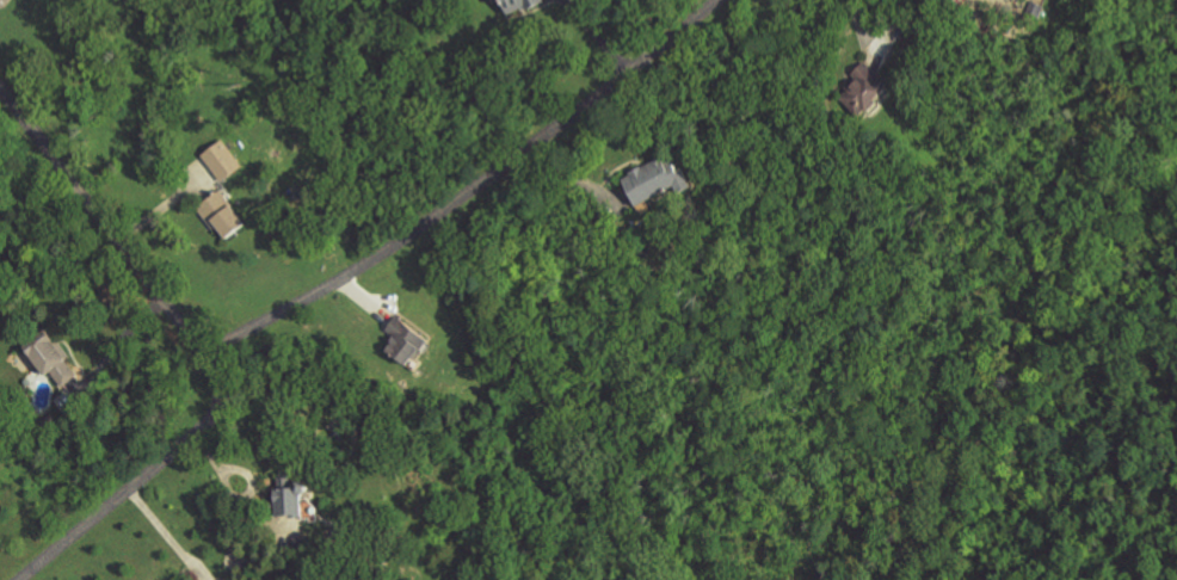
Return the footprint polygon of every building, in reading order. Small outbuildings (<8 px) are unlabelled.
[(511,15),(546,3),(545,0),(506,0),(511,15)] [(892,85),(869,64),(840,95),(864,117),(892,85)] [(223,182),(244,167),(225,140),(204,154),(223,182)] [(625,177),(640,206),(678,186),(682,194),(694,188),(675,152),(625,177)] [(249,224),(223,190),(201,208),(227,242),(249,224)] [(415,366),(433,338),(399,317),(390,331),(399,337),(391,351),(415,366)] [(50,330),(27,346),(49,377),(54,373),(64,388),(82,375),(50,330)] [(282,517),(308,517),(308,494),(314,494),(314,483),(295,484),(295,477),(281,477),(282,517)]
